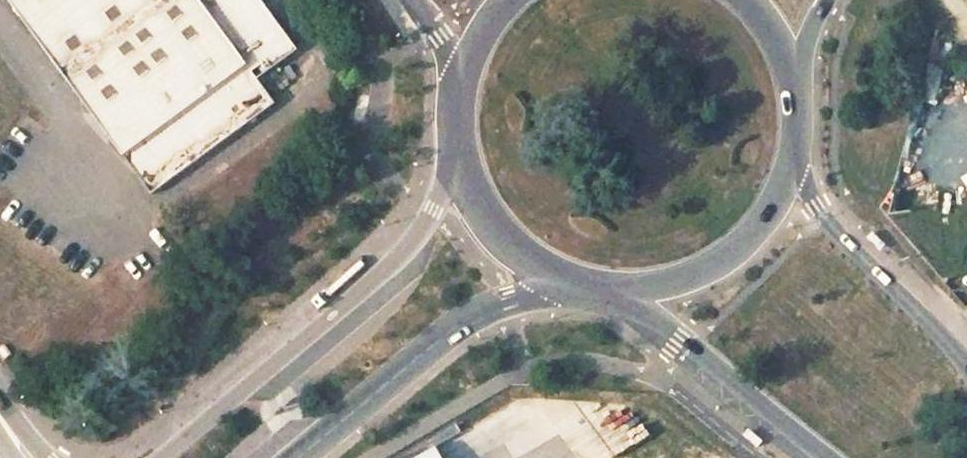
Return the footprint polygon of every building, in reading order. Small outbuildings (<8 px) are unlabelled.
[(153,195),(272,111),(255,86),(267,77),(271,82),(292,67),(244,0),(12,0),(153,195)] [(443,448),(425,457),(449,457),(443,448)]
